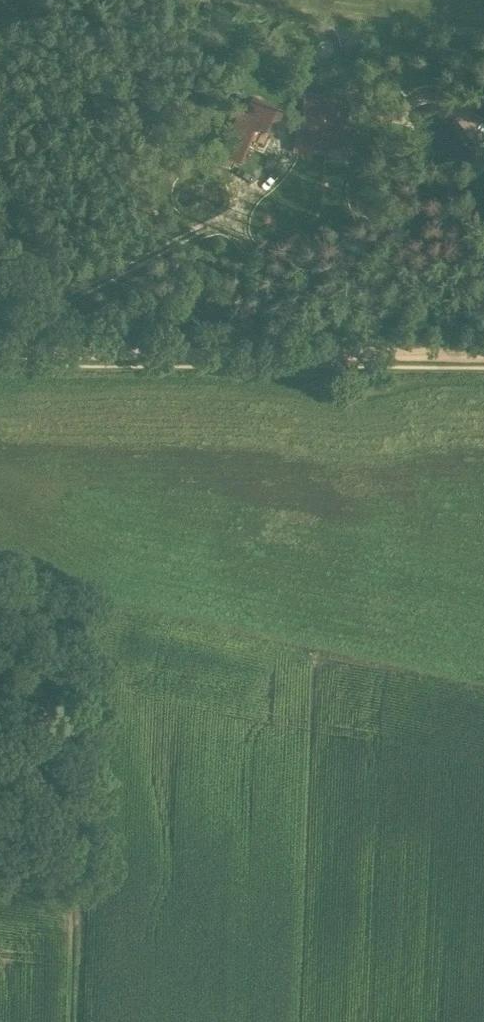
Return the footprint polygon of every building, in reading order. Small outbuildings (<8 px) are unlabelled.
[(268,148),(281,105),(248,96),(242,120),(232,117),(221,155),(246,162),(251,143),(268,148)] [(344,133),(345,108),(312,107),(310,139),(325,140),(325,132),(344,133)]
